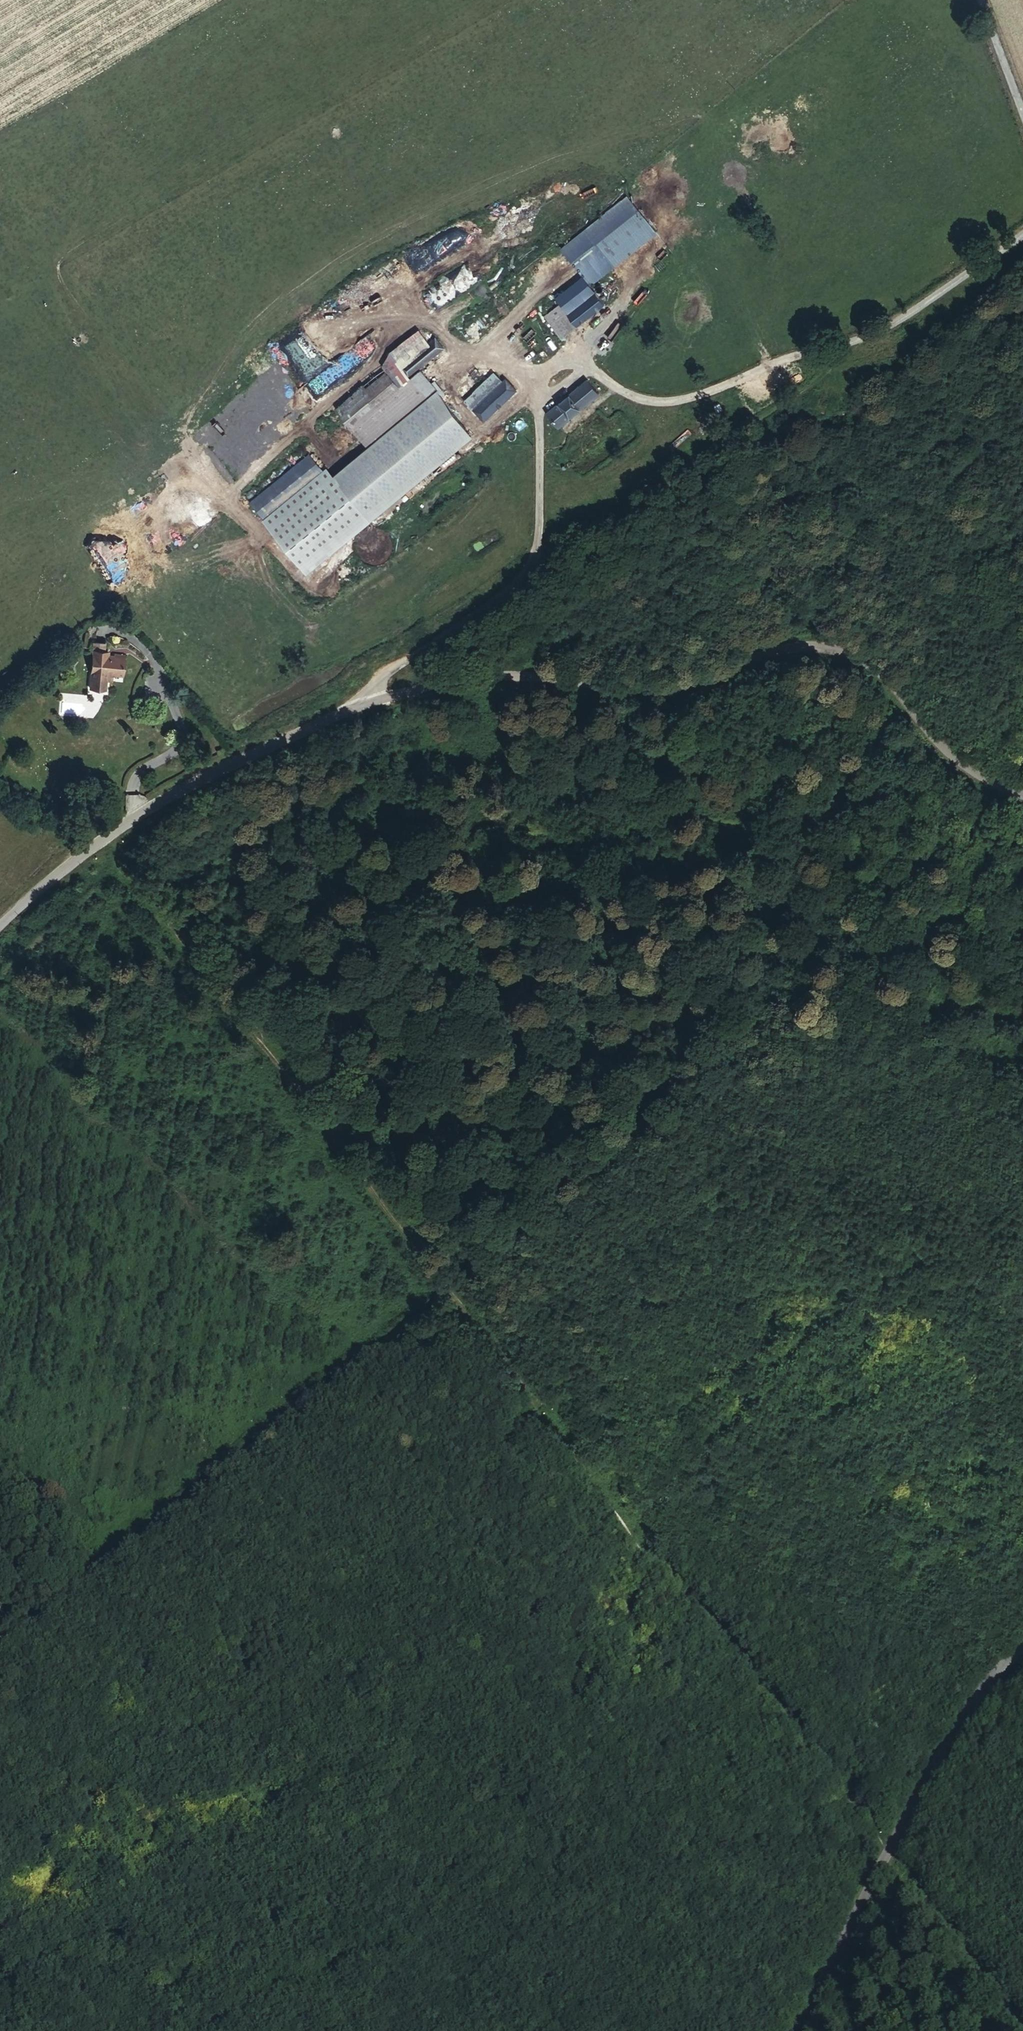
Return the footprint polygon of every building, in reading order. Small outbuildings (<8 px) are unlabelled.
[(627,194),(586,230),(615,264),(656,229),(627,194)] [(590,277),(566,294),(569,299),(576,310),(601,293),(590,277)] [(553,309),(568,332),(608,305),(601,293),(576,310),(569,299),(553,309)] [(401,367),(429,345),(420,333),(381,364),(391,376),(401,367)] [(444,350),(436,339),(429,345),(401,367),(410,378),(420,370),(444,350)] [(451,409),(420,370),(410,378),(401,367),(391,376),(329,426),(369,476),(451,409)] [(499,382),(470,408),(480,419),(513,390),(500,376),(497,379),(499,382)] [(547,411),(557,425),(599,395),(588,380),(547,411)] [(369,476),(349,492),(366,512),(468,430),(451,409),(369,476)] [(308,458),(249,505),(270,530),(328,483),(308,458)] [(329,590),(359,577),(353,563),(323,576),(329,590)] [(114,677),(124,678),(127,659),(116,658),(110,657),(102,657),(103,652),(94,651),(90,690),(102,691),(103,680),(113,682),(114,677)]
